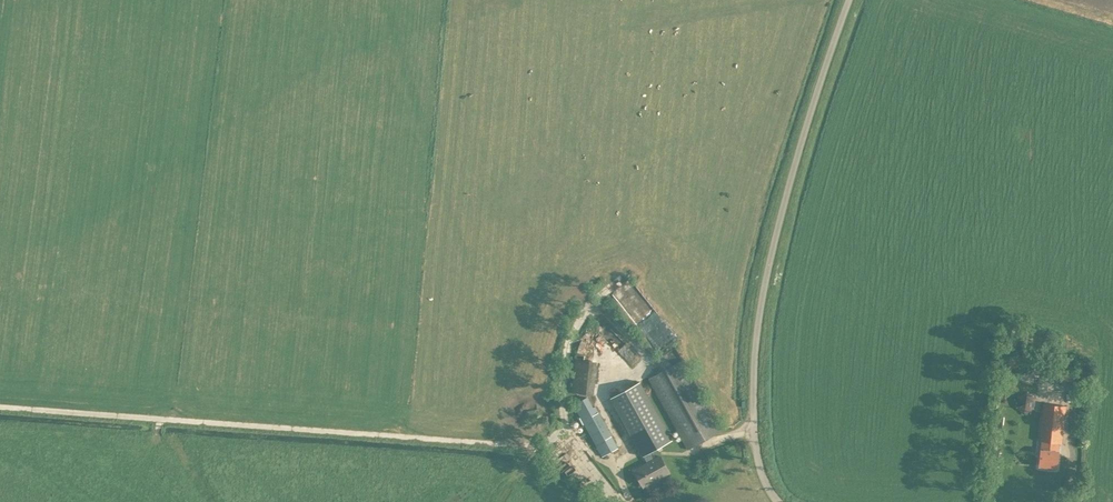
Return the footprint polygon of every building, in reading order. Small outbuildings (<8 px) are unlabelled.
[(652,330),(665,322),(637,279),(624,287),(652,330)] [(604,311),(608,321),(615,318),(611,308),(604,311)] [(611,342),(638,363),(647,351),(613,325),(605,335),(602,332),(595,341),(605,349),(611,342)] [(648,377),(687,448),(720,429),(681,359),(648,377)] [(597,370),(578,368),(576,388),(595,390),(597,370)] [(655,457),(651,450),(671,438),(639,380),(610,396),(642,455),(643,454),(647,462),(633,469),(642,485),(668,471),(659,455),(655,457)] [(1028,397),(1025,398),(1029,406),(1043,400),(1036,384),(1024,389),(1028,397)] [(1082,399),(1083,384),(1074,384),(1073,398),(1082,399)] [(1042,402),(1038,440),(1041,440),(1058,442),(1061,442),(1065,404),(1042,402)] [(578,413),(600,455),(617,446),(594,405),(578,413)] [(1040,448),(1038,464),(1047,465),(1047,468),(1054,468),(1054,466),(1056,466),(1057,450),(1058,442),(1041,440),(1040,448)] [(990,464),(999,465),(1001,451),(992,450),(990,464)]
